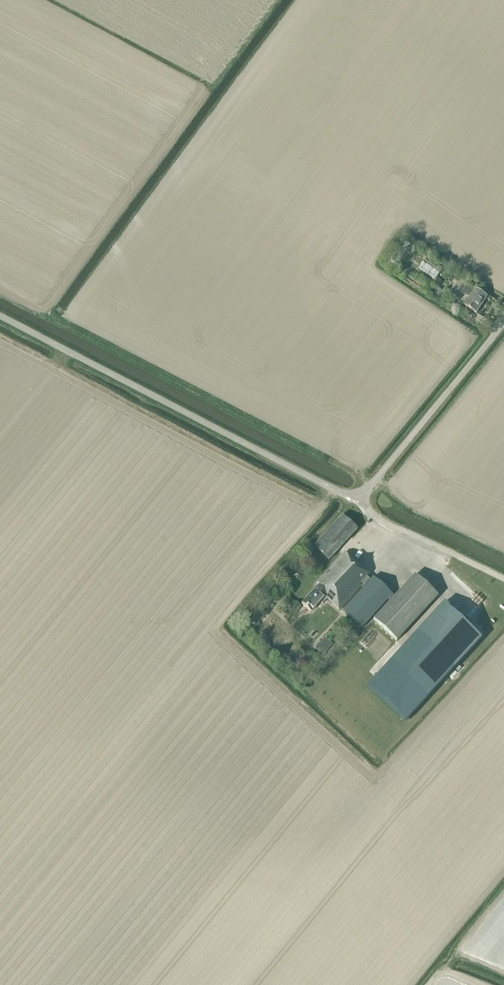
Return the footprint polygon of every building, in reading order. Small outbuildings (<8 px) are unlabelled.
[(404,255),(411,245),(406,242),(399,251),(404,255)] [(398,264),(404,255),(399,251),(393,261),(398,264)] [(427,258),(419,270),(436,280),(443,268),(427,258)] [(397,271),(400,266),(398,264),(393,261),(391,259),(387,265),(397,271)] [(473,288),(472,289),(461,282),(452,295),(458,299),(461,294),(467,297),(463,304),(476,313),(487,296),(473,288)] [(442,293),(443,291),(442,291),(437,287),(434,293),(439,297),(442,293)] [(313,547),(328,561),(357,530),(342,516),(313,547)] [(373,621),(396,642),(437,597),(414,576),(393,598),(372,578),(370,581),(367,578),(369,576),(344,554),(317,584),(318,585),(301,604),(306,608),(308,606),(312,610),(320,602),(322,604),(327,599),(339,610),(361,585),(364,588),(342,611),(361,629),(387,601),(389,603),(373,621)] [(281,617),(286,622),(300,607),(295,602),(281,617)] [(481,637),(443,603),(416,633),(388,663),(426,697),(453,668),(481,637)] [(325,639),(315,649),(322,655),(331,646),(325,639)]
